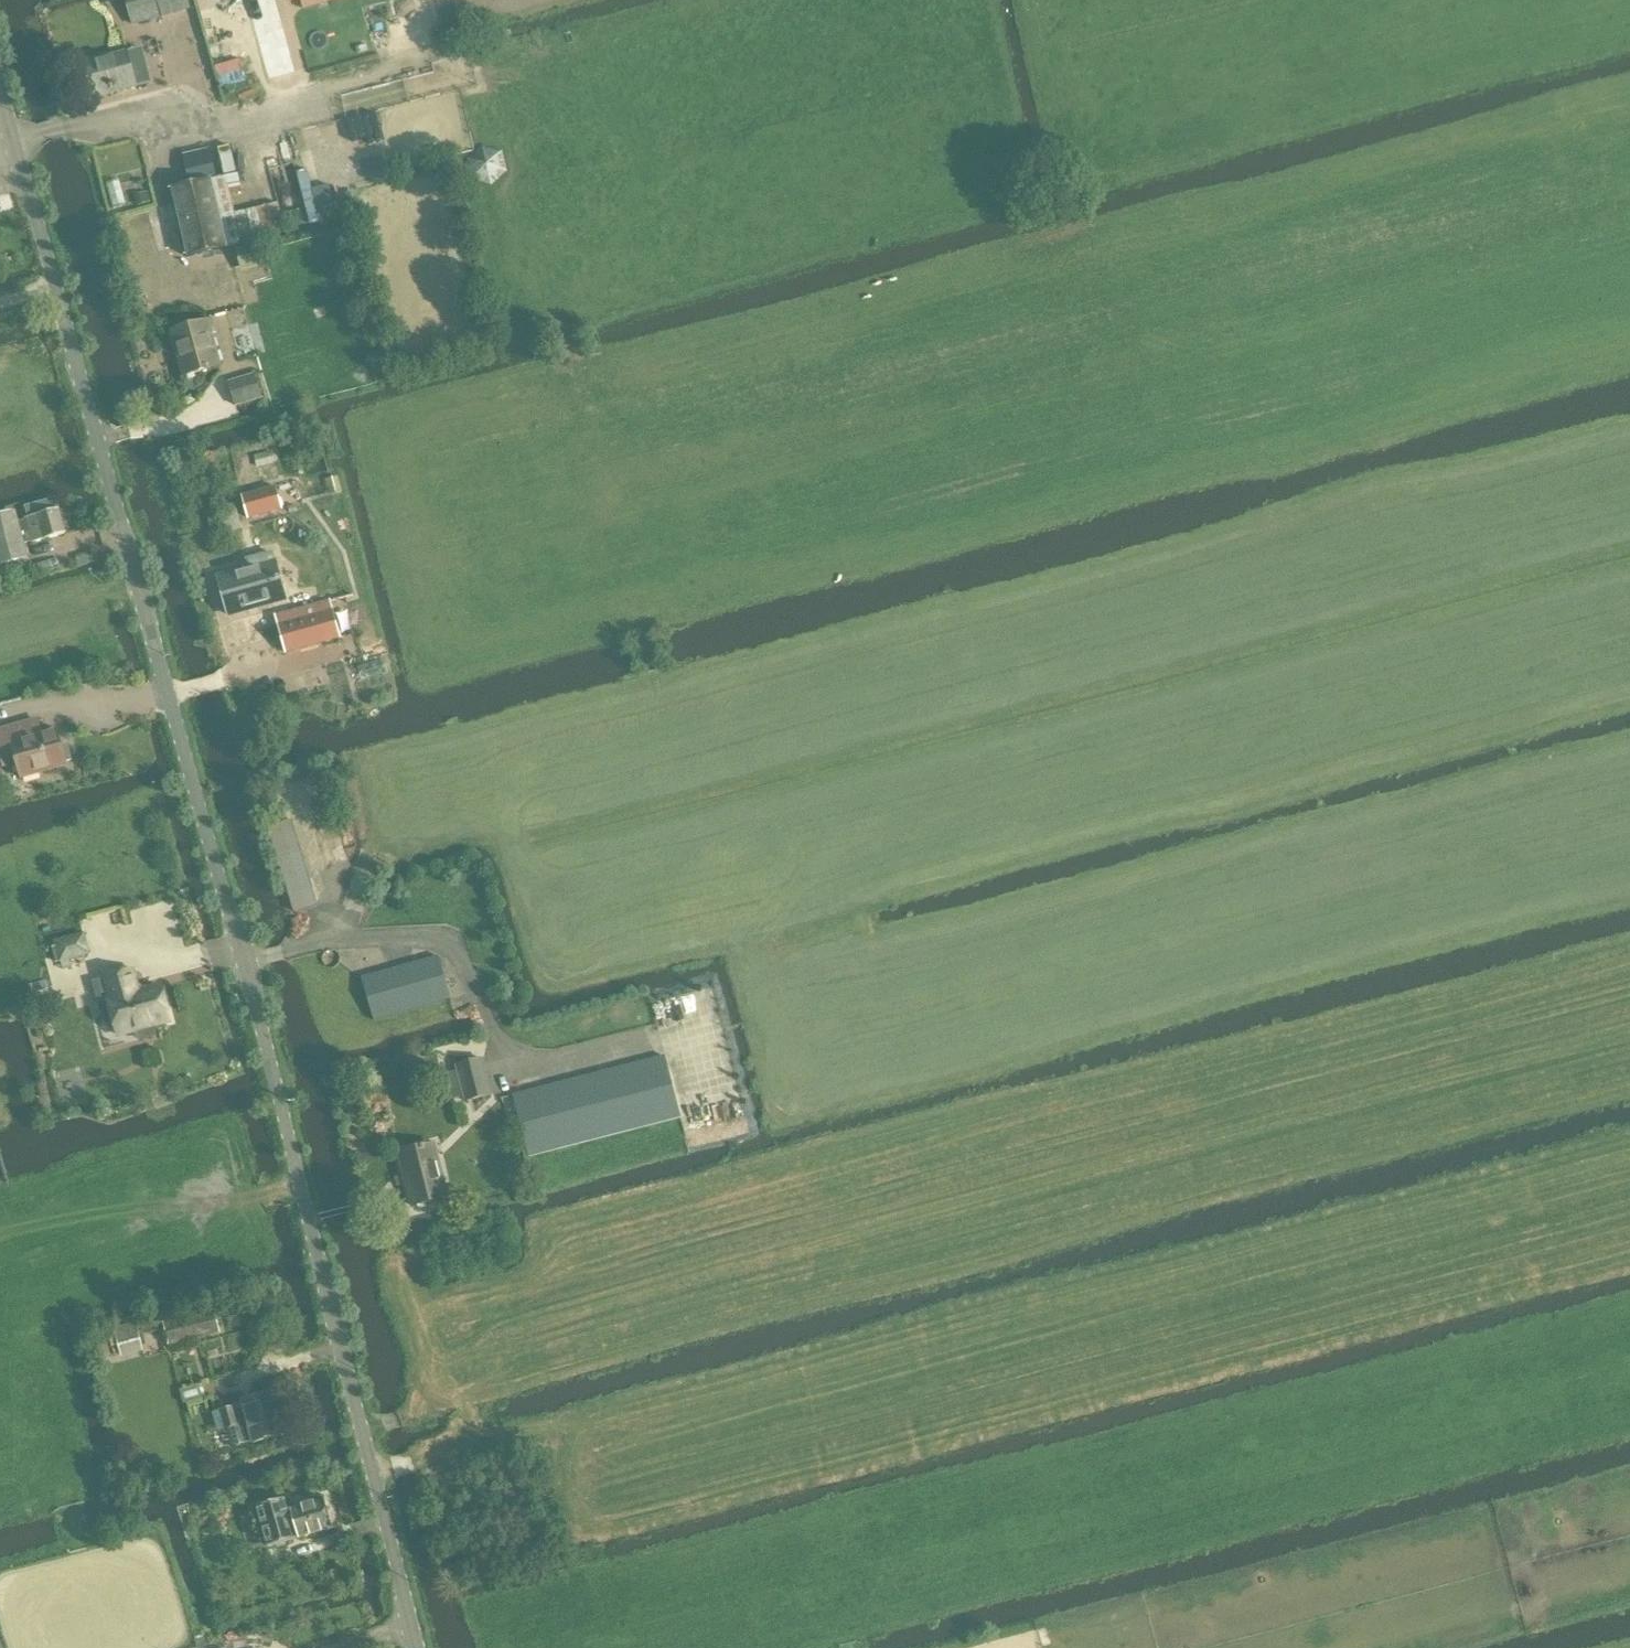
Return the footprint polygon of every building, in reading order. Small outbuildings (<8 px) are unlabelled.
[(105,6),(125,1),(132,27),(190,10),(188,0),(103,0),(105,6)] [(208,8),(227,13),(240,0),(206,0),(208,8)] [(93,99),(135,87),(126,52),(83,64),(93,99)] [(229,146),(217,149),(224,175),(235,173),(229,146)] [(215,177),(212,166),(186,173),(188,183),(215,177)] [(241,245),(229,195),(225,177),(171,190),(187,258),(241,245)] [(135,197),(138,207),(146,205),(143,195),(135,197)] [(241,272),(267,265),(261,241),(235,248),(241,272)] [(183,376),(219,367),(207,322),(171,331),(183,376)] [(237,406),(261,398),(254,375),(229,383),(237,406)] [(276,487),(241,496),(248,521),(283,511),(276,487)] [(54,499),(32,505),(35,517),(57,511),(55,502),(54,501),(54,499)] [(0,518),(0,567),(28,560),(23,544),(32,542),(32,544),(65,535),(58,511),(57,511),(35,517),(26,519),(26,521),(18,523),(15,514),(0,518)] [(251,569),(220,578),(231,616),(287,599),(273,553),(248,560),(251,569)] [(276,617),(286,654),(339,639),(329,602),(276,617)] [(0,732),(0,753),(5,768),(17,765),(21,778),(66,765),(65,763),(71,761),(67,745),(61,746),(57,732),(39,736),(35,722),(0,732)] [(293,912),(317,905),(292,821),(269,828),(293,912)] [(56,947),(53,948),(56,963),(89,955),(84,935),(54,942),(56,947)] [(373,1019),(450,999),(439,958),(362,979),(373,1019)] [(110,1004),(100,1006),(104,1023),(113,1020),(117,1037),(136,1032),(137,1037),(142,1039),(151,1037),(154,1033),(152,1027),(170,1023),(161,985),(143,990),(142,989),(140,989),(140,987),(138,988),(134,971),(103,979),(110,1004)] [(529,1158),(680,1119),(664,1057),(514,1096),(529,1158)] [(465,1101),(492,1095),(483,1058),(456,1065),(465,1101)] [(413,1207),(447,1198),(434,1145),(400,1154),(413,1207)] [(169,1346),(221,1334),(215,1310),(163,1323),(169,1346)] [(114,1334),(121,1359),(144,1353),(137,1328),(114,1334)] [(235,1407),(222,1411),(227,1429),(231,1428),(236,1446),(252,1442),(253,1444),(286,1434),(275,1393),(242,1403),(244,1409),(236,1411),(235,1407)] [(134,1466),(123,1473),(132,1485),(142,1478),(134,1466)] [(288,1499),(251,1509),(262,1549),(274,1546),(278,1549),(286,1547),(289,1542),(299,1539),(332,1530),(324,1501),(291,1509),(288,1499)] [(324,1574),(329,1593),(343,1589),(339,1571),(324,1574)]
